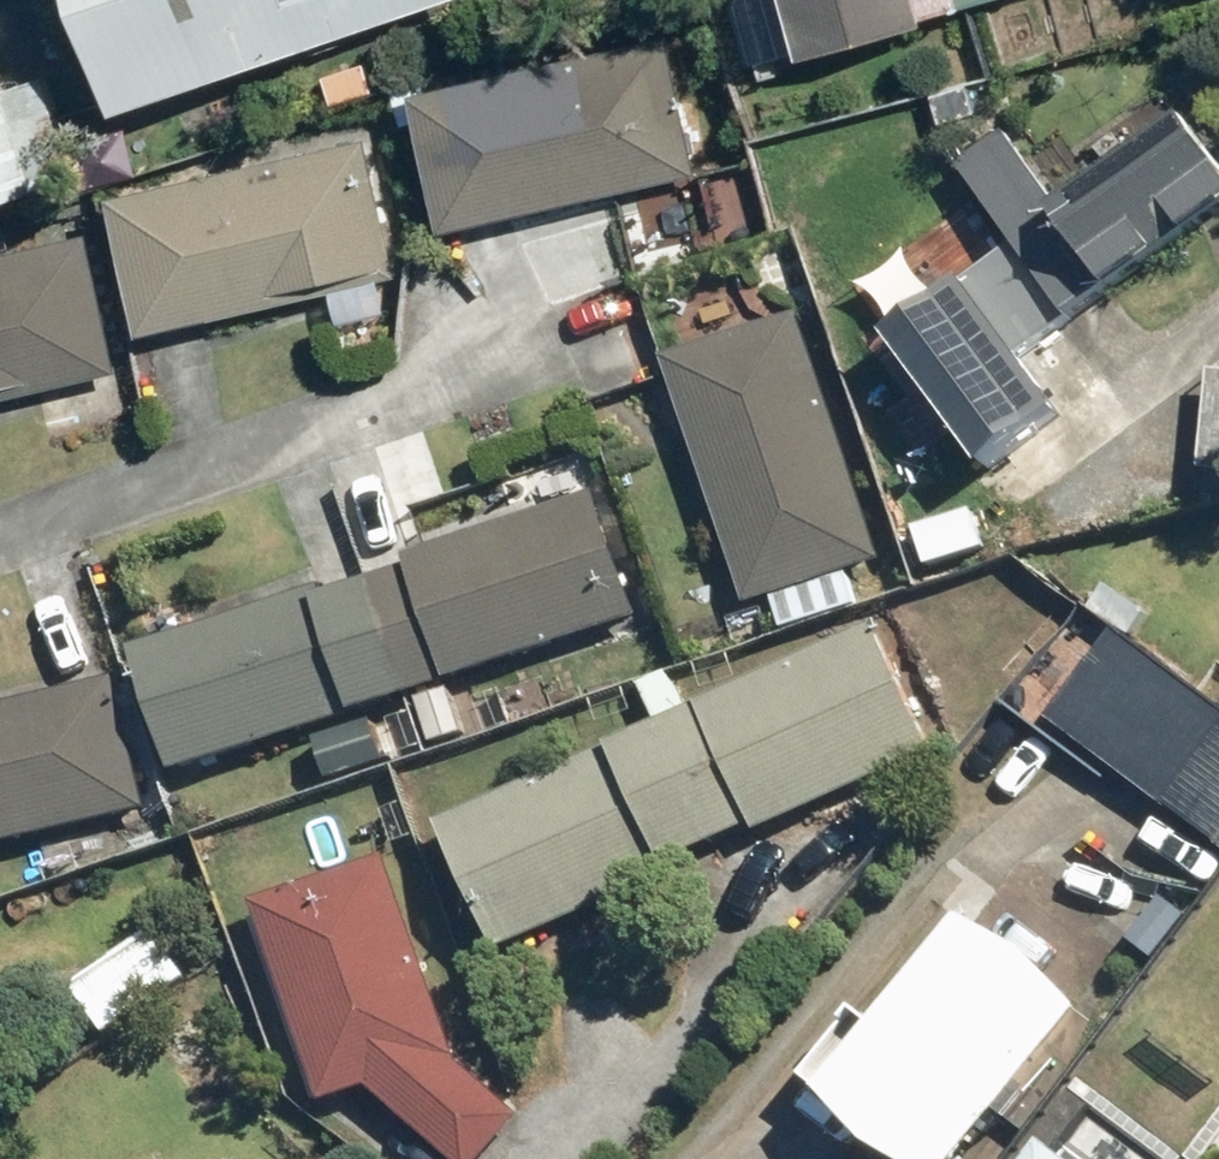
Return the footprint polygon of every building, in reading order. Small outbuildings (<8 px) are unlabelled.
[(130,105),(446,0),(95,0),(130,105)] [(926,0),(793,0),(809,55),(932,20),(926,0)] [(677,29),(420,89),(453,230),(710,170),(677,29)] [(4,65),(0,66),(0,202),(42,190),(4,65)] [(1119,481),(1027,357),(1218,215),(1218,150),(1195,117),(1073,206),(1015,127),(963,166),(1024,249),(896,344),(1040,539),(1119,481)] [(377,131),(118,190),(150,333),(289,302),(286,287),(406,260),(377,131)] [(0,254),(0,386),(20,382),(23,395),(122,375),(93,234),(0,254)] [(886,560),(799,312),(741,333),(729,298),(629,334),(648,387),(674,378),(755,607),(886,560)] [(604,493),(145,649),(188,776),(317,732),(334,782),(473,734),(456,685),(647,620),(604,493)] [(883,620),(445,823),(506,955),(661,883),(656,871),(760,823),(764,833),(943,751),(883,620)] [(1120,627),(1052,719),(1218,843),(1218,700),(1120,627)] [(154,811),(124,682),(0,711),(0,847),(154,811)] [(259,902),(330,1104),(375,1087),(454,1158),(495,1158),(532,1118),(455,1049),(388,858),(259,902)] [(965,906),(825,1085),(919,1158),(972,1158),(1092,1006),(965,906)] [(195,976),(161,928),(78,986),(113,1035),(195,976)] [(1156,1120),(1103,1079),(1042,1158),(1126,1158),(1156,1120)]
